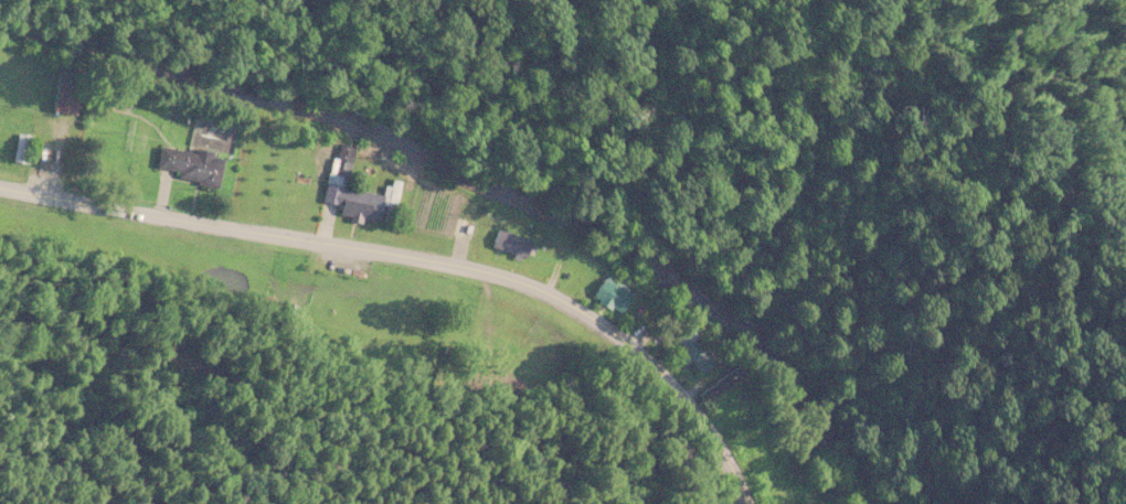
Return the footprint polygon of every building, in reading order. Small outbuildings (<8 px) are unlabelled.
[(82,113),(84,70),(61,69),(59,112),(82,113)] [(35,134),(19,133),(18,163),(33,163),(35,134)] [(222,185),(227,156),(165,146),(161,168),(183,171),(181,179),(222,185)] [(393,225),(403,183),(387,179),(380,208),(369,206),(371,195),(344,188),(352,153),(341,150),(328,204),(339,207),(338,211),(393,225)] [(522,260),(529,241),(496,228),(488,246),(522,260)]
